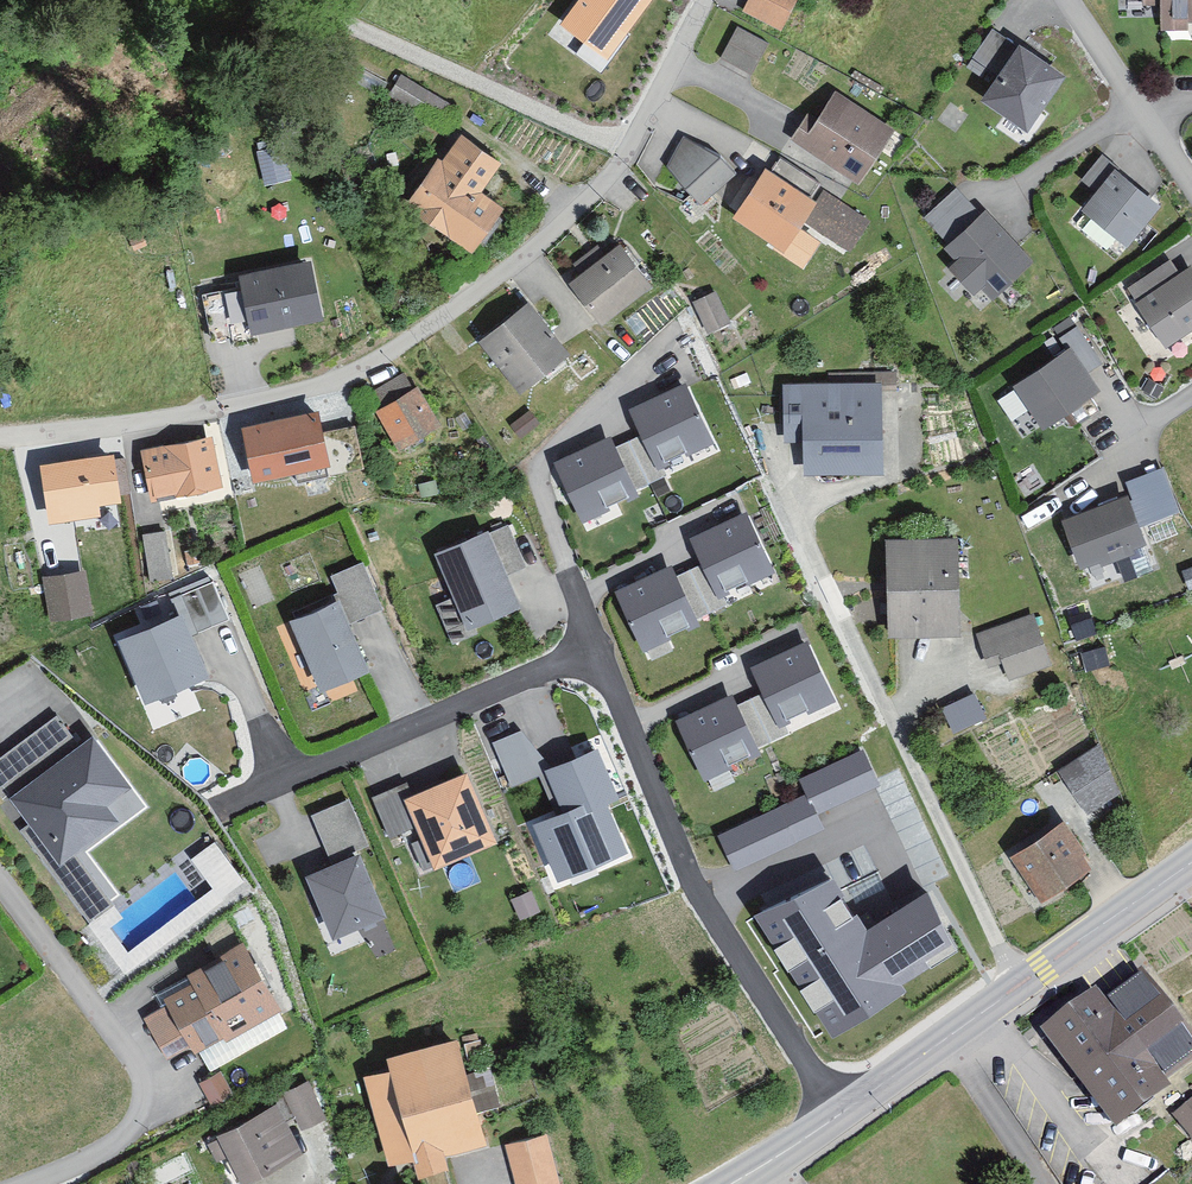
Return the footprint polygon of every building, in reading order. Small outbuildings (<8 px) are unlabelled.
[(563,24),(607,56),(648,0),(581,0),(563,24)] [(801,0),(752,0),(745,17),(785,35),(801,0)] [(1161,21),(1191,21),(1191,0),(1161,0),(1161,21)] [(1012,44),(992,30),(965,71),(985,84),(1012,44)] [(768,48),(738,32),(722,63),(752,79),(768,48)] [(1032,134),(1071,80),(1026,47),(987,101),(1032,134)] [(895,134),(835,97),(819,124),(808,117),(792,144),(862,187),(895,134)] [(265,178),(286,174),(279,138),(259,141),(265,178)] [(448,163),(439,157),(409,203),(476,248),(505,205),(484,191),(502,164),(464,139),(448,163)] [(668,167),(690,193),(703,208),(739,178),(724,160),(686,142),(668,167)] [(1119,170),(1103,158),(1082,184),(1097,196),(1119,170)] [(818,201),(770,171),(737,223),(791,257),(810,228),(851,253),(870,224),(822,194),(818,201)] [(1165,210),(1118,174),(1086,215),(1133,251),(1165,210)] [(979,215),(957,190),(922,221),(945,246),(979,215)] [(1038,264),(991,212),(947,251),(959,264),(953,270),(978,298),(989,288),(999,299),(1038,264)] [(656,290),(621,248),(573,286),(608,329),(656,290)] [(241,284),(221,288),(228,319),(249,315),(252,330),(324,314),(311,255),(238,271),(241,284)] [(1172,264),(1130,292),(1169,351),(1191,336),(1191,272),(1182,279),(1172,264)] [(730,323),(715,297),(696,308),(711,334),(730,323)] [(561,354),(527,310),(486,341),(520,385),(561,354)] [(1061,339),(1069,350),(1022,383),(1050,424),(1103,388),(1090,370),(1101,363),(1077,328),(1061,339)] [(412,398),(401,379),(361,400),(372,421),(385,414),(404,450),(439,431),(420,394),(412,398)] [(889,476),(886,383),(786,387),(788,445),(807,444),(808,479),(889,476)] [(660,460),(710,435),(686,387),(637,411),(660,460)] [(336,482),(323,418),(248,434),(259,486),(299,478),(301,489),(336,482)] [(586,512),(636,487),(612,439),(562,463),(586,512)] [(222,490),(214,443),(146,455),(154,502),(222,490)] [(121,457),(44,466),(50,525),(101,519),(100,507),(127,504),(121,457)] [(1145,521),(1182,507),(1164,460),(1126,475),(1145,521)] [(1148,542),(1132,500),(1067,524),(1083,566),(1148,542)] [(722,590),(772,566),(748,518),(698,542),(722,590)] [(528,571),(508,525),(437,556),(471,634),(523,611),(509,579),(528,571)] [(172,580),(166,534),(143,537),(149,583),(172,580)] [(956,626),(955,549),(897,550),(898,627),(956,626)] [(337,569),(352,612),(380,602),(365,559),(337,569)] [(83,570),(46,577),(54,616),(91,608),(83,570)] [(648,642),(698,618),(674,570),(624,594),(648,642)] [(185,609),(116,636),(142,701),(208,675),(192,632),(227,618),(212,579),(179,592),(185,609)] [(375,669),(346,603),(296,625),(325,691),(375,669)] [(1047,660),(1029,616),(987,634),(998,661),(1008,657),(1014,673),(1047,660)] [(780,720),(830,696),(806,647),(757,671),(780,720)] [(975,691),(961,697),(945,704),(954,726),(984,713),(975,691)] [(706,772),(756,748),(732,699),(682,723),(706,772)] [(97,737),(82,748),(60,717),(0,761),(0,799),(6,807),(14,802),(31,826),(22,833),(90,925),(121,902),(84,851),(124,822),(111,805),(135,788),(97,737)] [(1118,791),(1093,753),(1063,773),(1088,811),(1118,791)] [(567,873),(621,847),(599,801),(611,795),(593,756),(581,762),(556,774),(573,810),(544,823),(567,873)] [(875,784),(862,757),(804,784),(810,796),(721,838),(736,869),(821,829),(813,813),(875,784)] [(499,847),(471,776),(414,798),(409,785),(373,799),(389,839),(422,826),(439,871),(499,847)] [(367,839),(350,798),(310,816),(328,856),(367,839)] [(1090,863),(1067,827),(1023,856),(1047,891),(1090,863)] [(391,913),(364,856),(312,881),(338,938),(391,913)] [(539,913),(531,891),(511,899),(520,920),(539,913)] [(955,951),(923,902),(866,939),(833,891),(765,920),(835,1028),(955,951)] [(287,1014),(249,941),(189,973),(193,981),(163,997),(168,1007),(147,1018),(169,1059),(193,1046),(197,1055),(226,1040),(229,1045),(287,1014)] [(1102,993),(1051,1031),(1119,1122),(1173,1082),(1165,1071),(1191,1052),(1191,1044),(1141,977),(1108,1001),(1102,993)] [(489,1144),(463,1039),(392,1057),(395,1070),(369,1076),(392,1168),(425,1160),(429,1178),(455,1172),(450,1154),(489,1144)] [(223,1075),(200,1086),(212,1108),(234,1097),(223,1075)] [(326,1119),(310,1084),(283,1097),(295,1124),(301,1121),(304,1129),(326,1119)] [(1172,1119),(1189,1141),(1191,1139),(1191,1104),(1172,1119)] [(277,1107),(221,1138),(247,1183),(250,1183),(304,1154),(277,1107)] [(507,1147),(517,1183),(561,1183),(548,1136),(507,1147)]
